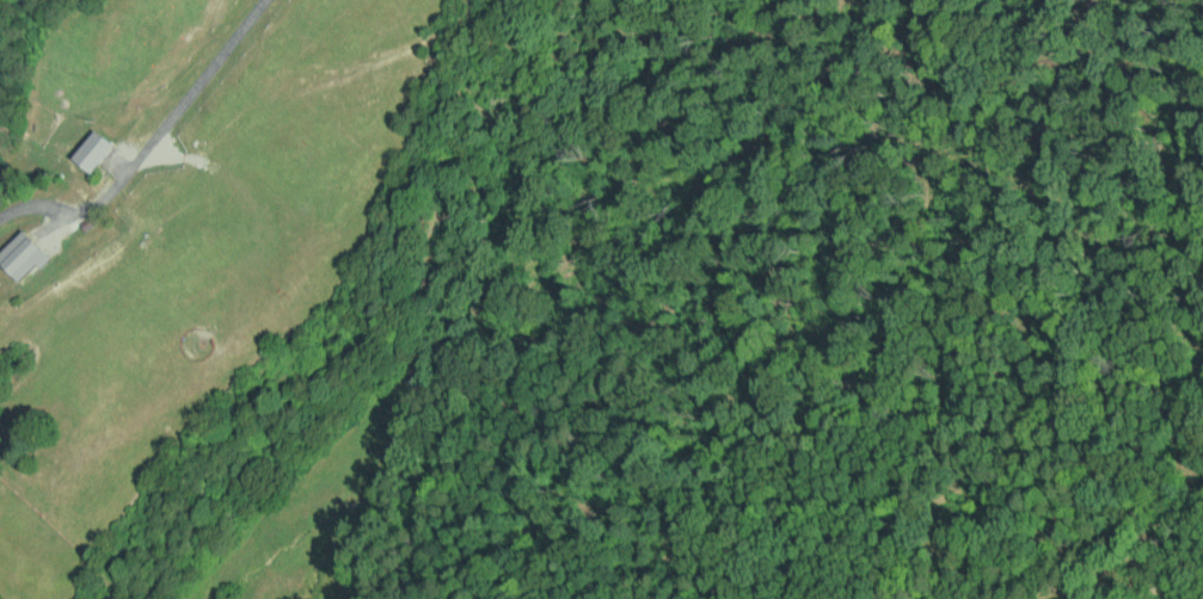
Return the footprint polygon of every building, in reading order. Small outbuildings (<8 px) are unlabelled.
[(112,141),(92,129),(74,160),(94,172),(112,141)] [(21,282),(49,253),(23,229),(0,253),(0,262),(21,282)]
